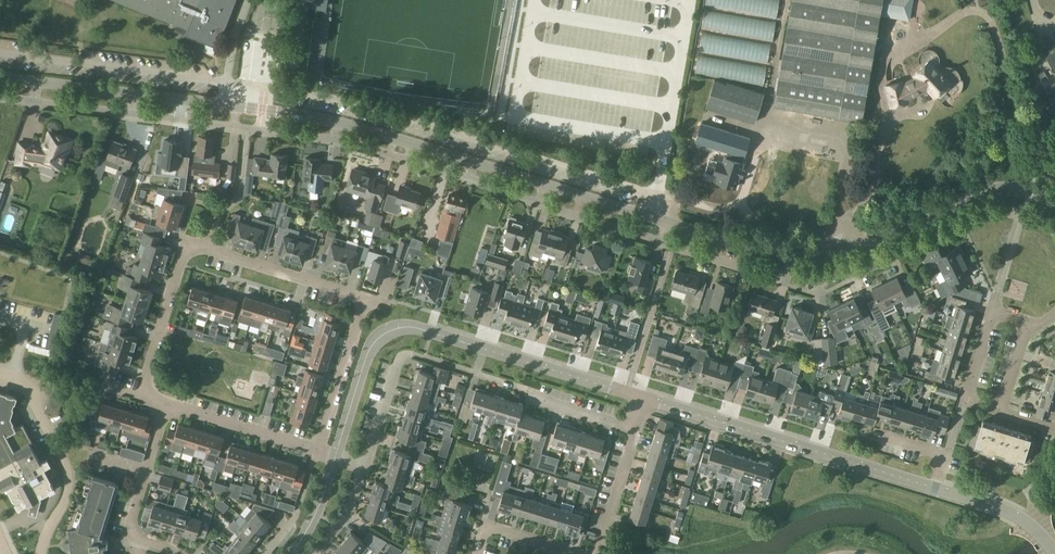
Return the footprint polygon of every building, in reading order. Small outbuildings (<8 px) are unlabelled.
[(188,28),(186,33),(217,46),(236,0),(118,0),(188,28)] [(328,0),(314,0),(313,7),(326,9),(328,0)] [(776,17),(779,0),(706,0),(705,4),(776,17)] [(774,105),(861,120),(879,15),(909,20),(912,0),(792,0),(774,105)] [(704,8),(701,28),(772,40),(776,20),(704,8)] [(698,49),(766,62),(769,44),(702,32),(698,49)] [(1045,56),(1054,72),(1054,50),(1045,56)] [(762,85),(766,67),(698,55),(695,72),(762,85)] [(902,80),(885,84),(891,106),(907,101),(907,99),(927,88),(934,96),(949,82),(943,74),(944,74),(942,72),(941,73),(928,60),(913,74),(916,76),(903,83),(902,80)] [(1042,82),(1048,79),(1043,70),(1037,74),(1042,82)] [(755,119),(763,91),(727,80),(718,109),(755,119)] [(695,140),(696,140),(731,151),(740,154),(744,155),(750,137),(701,122),(695,140)] [(758,134),(776,139),(780,127),(775,125),(772,133),(760,129),(758,134)] [(42,161),(50,164),(59,167),(68,143),(70,143),(72,138),(61,134),(60,136),(49,132),(43,148),(31,147),(32,144),(18,141),(13,162),(27,165),(28,162),(37,162),(41,164),(42,161)] [(194,159),(192,173),(218,176),(220,162),(214,161),(215,154),(212,154),(214,136),(199,135),(197,152),(195,152),(194,159)] [(158,152),(156,164),(168,165),(167,173),(187,176),(189,162),(181,161),(182,155),(180,154),(180,153),(181,153),(182,146),(181,146),(181,144),(179,144),(180,141),(176,140),(164,139),(162,152),(158,152)] [(114,142),(106,165),(117,168),(118,164),(128,167),(134,149),(114,142)] [(738,175),(740,167),(742,161),(738,160),(740,154),(731,151),(729,158),(725,156),(723,162),(717,160),(713,173),(719,175),(717,181),(734,186),(738,175)] [(254,158),(248,157),(246,172),(263,174),(263,172),(269,173),(269,174),(285,176),(288,155),(272,153),(271,160),(266,160),(266,157),(255,156),(254,158)] [(320,159),(305,157),(303,178),(311,179),(310,187),(323,189),(324,178),(331,179),(333,165),(322,163),(322,165),(319,164),(320,159)] [(227,177),(234,178),(236,165),(229,164),(227,177)] [(352,169),(346,186),(345,190),(366,196),(363,206),(376,211),(385,184),(373,181),(375,176),(352,169)] [(123,174),(114,195),(110,205),(119,209),(132,177),(123,174)] [(383,208),(398,213),(401,202),(415,206),(420,191),(410,188),(410,187),(400,184),(397,195),(388,193),(383,208)] [(157,186),(156,191),(165,194),(169,195),(171,188),(157,186)] [(463,209),(466,198),(450,193),(446,205),(448,205),(446,212),(443,210),(436,236),(453,240),(462,209),(463,209)] [(155,203),(154,207),(183,216),(187,204),(164,198),(162,205),(155,203)] [(281,208),(283,201),(276,200),(274,206),(281,208)] [(11,206),(9,211),(17,214),(19,209),(11,206)] [(158,216),(156,223),(179,230),(183,216),(154,207),(152,214),(158,216)] [(379,227),(383,215),(366,210),(362,222),(367,223),(365,230),(372,232),(374,226),(379,227)] [(244,245),(251,224),(239,220),(241,214),(234,212),(230,225),(236,227),(232,241),(244,245)] [(279,214),(276,223),(281,225),(285,216),(279,214)] [(521,241),(527,223),(517,220),(516,217),(511,216),(508,217),(507,222),(508,224),(504,236),(506,237),(504,243),(518,247),(520,241),(521,241)] [(273,223),(253,217),(251,224),(244,245),(257,248),(261,234),(269,237),(273,223)] [(145,222),(142,229),(157,234),(160,226),(155,225),(145,222)] [(286,226),(285,228),(280,226),(276,239),(282,241),(278,255),(290,259),(297,235),(298,230),(286,226)] [(474,244),(476,228),(469,227),(467,243),(474,244)] [(532,240),(529,253),(540,256),(547,259),(549,253),(556,230),(551,229),(549,230),(543,228),(539,242),(532,240)] [(338,267),(344,246),(332,242),(335,232),(328,229),(323,247),(329,249),(325,263),(338,267)] [(144,254),(166,261),(167,255),(168,255),(171,247),(166,245),(166,246),(156,243),(155,241),(157,235),(139,230),(137,236),(142,238),(141,242),(148,244),(144,254)] [(556,230),(549,253),(556,255),(554,261),(566,264),(570,252),(564,250),(568,235),(562,234),(562,232),(556,230)] [(297,235),(290,259),(302,263),(307,248),(313,250),(317,238),(302,233),(301,236),(297,235)] [(344,246),(338,267),(350,270),(354,256),(361,258),(365,245),(358,243),(346,240),(344,246)] [(403,257),(407,242),(400,240),(395,255),(403,257)] [(484,262),(504,268),(507,258),(493,254),(496,243),(491,242),(488,252),(487,252),(484,262)] [(605,253),(607,248),(593,243),(592,249),(586,247),(582,261),(588,263),(586,268),(599,272),(601,267),(607,269),(611,255),(605,253)] [(117,244),(112,258),(125,263),(130,249),(117,244)] [(487,248),(480,246),(473,267),(480,270),(487,248)] [(942,270),(963,260),(960,253),(961,251),(959,247),(957,247),(943,254),(939,246),(921,254),(927,266),(937,261),(942,270)] [(368,249),(364,265),(371,267),(368,276),(381,280),(385,267),(391,269),(398,271),(402,259),(395,257),(384,253),(368,249)] [(463,270),(465,266),(470,267),(473,256),(462,252),(457,269),(463,270)] [(164,267),(166,261),(144,254),(141,265),(134,263),(133,267),(128,266),(126,274),(144,279),(147,270),(157,273),(157,274),(160,275),(163,273),(165,267),(164,267)] [(635,256),(632,264),(630,264),(627,272),(630,273),(628,278),(639,281),(637,289),(648,292),(653,278),(644,275),(649,260),(635,256)] [(518,267),(521,259),(512,257),(506,279),(518,282),(521,268),(518,267)] [(5,269),(8,261),(0,258),(0,266),(5,269)] [(963,260),(942,270),(946,279),(936,284),(941,296),(959,287),(955,279),(970,272),(970,270),(968,266),(966,266),(963,260)] [(404,265),(397,285),(407,288),(413,268),(404,265)] [(676,270),(671,287),(686,292),(683,302),(698,306),(703,290),(695,288),(699,276),(690,273),(690,275),(676,270)] [(436,299),(438,294),(446,296),(452,276),(437,272),(435,276),(419,271),(413,292),(436,299)] [(1,274),(0,280),(0,289),(3,290),(5,284),(8,285),(10,276),(1,274)] [(125,299),(147,305),(152,291),(138,287),(141,279),(124,274),(120,287),(128,289),(125,299)] [(884,282),(893,301),(900,297),(905,307),(910,304),(911,307),(920,302),(912,286),(904,290),(897,276),(884,282)] [(162,288),(163,283),(150,280),(149,285),(162,288)] [(482,314),(485,303),(495,307),(503,283),(494,281),(489,296),(487,296),(489,292),(472,287),(465,308),(482,314)] [(710,304),(726,309),(733,286),(717,281),(712,299),(705,297),(700,311),(708,313),(710,304)] [(878,302),(869,307),(877,323),(881,331),(890,326),(886,319),(885,315),(890,313),(897,309),(893,301),(884,282),(872,288),(878,302)] [(191,311),(196,313),(204,287),(198,285),(198,287),(192,285),(187,304),(193,306),(191,311)] [(206,321),(209,311),(215,292),(210,291),(210,289),(204,287),(196,313),(195,318),(206,321)] [(516,295),(512,293),(512,291),(506,289),(502,304),(508,306),(503,320),(516,324),(522,303),(525,295),(517,292),(516,295)] [(213,319),(218,321),(227,294),(221,292),(220,294),(215,292),(209,311),(215,313),(213,319)] [(770,320),(776,300),(754,293),(749,308),(765,313),(763,318),(770,320)] [(227,294),(218,321),(229,325),(231,320),(230,319),(230,317),(232,318),(238,299),(232,298),(233,296),(227,294)] [(237,320),(249,324),(257,297),(251,295),(251,297),(245,295),(237,320)] [(974,310),(964,307),(966,300),(951,296),(949,302),(957,304),(953,316),(971,322),(974,310)] [(260,327),(262,320),(268,302),(263,300),(263,298),(257,297),(249,324),(260,327)] [(522,303),(516,324),(528,328),(533,313),(539,315),(544,299),(538,297),(535,307),(522,303)] [(854,297),(841,303),(850,322),(852,327),(860,323),(858,321),(864,318),(866,323),(872,320),(866,306),(860,309),(854,297)] [(596,308),(602,310),(605,300),(599,298),(596,308)] [(147,305),(125,299),(123,308),(114,306),(113,307),(106,305),(102,316),(127,324),(129,316),(143,320),(147,305)] [(561,338),(568,317),(560,315),(562,309),(558,307),(559,303),(551,301),(546,318),(554,320),(549,334),(561,338)] [(266,327),(272,328),(280,303),(274,302),(273,304),(268,302),(262,320),(268,322),(266,327)] [(280,303),(272,328),(276,330),(278,325),(291,329),(296,313),(290,311),(291,309),(285,307),(286,305),(280,303)] [(843,325),(850,322),(841,303),(828,309),(834,322),(829,325),(834,336),(835,339),(837,342),(848,337),(843,325)] [(802,309),(803,308),(795,305),(795,307),(792,306),(786,327),(797,330),(795,335),(810,339),(813,330),(808,328),(812,312),(802,309)] [(313,327),(338,334),(340,328),(338,328),(340,322),(338,322),(340,316),(319,309),(317,315),(316,315),(313,327)] [(561,338),(574,342),(577,333),(579,333),(578,335),(584,337),(591,318),(576,313),(574,319),(568,317),(561,338)] [(971,322),(953,316),(947,314),(943,325),(950,327),(967,333),(971,322)] [(607,352),(614,331),(606,328),(607,323),(596,319),(592,332),(599,334),(595,348),(607,352)] [(115,337),(112,345),(127,349),(133,351),(138,337),(124,333),(126,326),(106,320),(104,327),(111,330),(110,335),(115,337)] [(614,331),(607,352),(620,356),(624,342),(629,344),(630,339),(634,340),(639,323),(630,320),(626,335),(614,331)] [(223,332),(225,325),(215,321),(212,328),(223,332)] [(761,343),(770,346),(776,325),(767,322),(761,343)] [(190,335),(192,329),(179,325),(177,331),(190,335)] [(337,340),(338,334),(313,327),(312,327),(313,327),(312,331),(317,333),(315,339),(333,345),(335,340),(337,340)] [(964,344),(967,333),(950,327),(946,339),(964,344)] [(922,330),(920,335),(936,341),(938,335),(922,330)] [(653,366),(667,371),(673,349),(666,346),(665,344),(667,338),(653,334),(648,348),(657,351),(653,366)] [(824,364),(837,363),(835,339),(834,336),(821,337),(824,364)] [(814,358),(822,358),(821,338),(812,338),(814,358)] [(331,350),(333,345),(315,339),(311,351),(331,357),(333,351),(331,350)] [(960,355),(964,344),(946,339),(943,350),(960,355)] [(127,349),(112,345),(100,341),(98,350),(94,364),(107,368),(112,369),(115,361),(129,365),(133,351),(127,349)] [(924,344),(921,343),(915,342),(915,341),(912,353),(921,355),(924,344)] [(681,375),(686,360),(694,363),(699,348),(685,344),(683,349),(681,351),(673,349),(667,371),(681,375)] [(713,383),(720,361),(705,356),(707,352),(705,349),(699,347),(699,348),(694,363),(700,365),(701,368),(698,380),(704,382),(705,381),(713,383)] [(957,366),(960,355),(943,350),(939,361),(957,366)] [(330,363),(331,357),(311,351),(308,362),(326,368),(328,362),(330,363)] [(876,370),(878,362),(876,362),(877,357),(871,356),(870,360),(867,359),(864,366),(876,370)] [(925,369),(923,377),(941,381),(943,375),(953,378),(957,366),(939,361),(934,359),(930,371),(925,369)] [(732,365),(720,361),(713,383),(720,385),(720,387),(726,389),(729,379),(738,381),(744,364),(736,361),(732,365)] [(758,399),(764,379),(755,376),(757,371),(753,369),(754,365),(744,362),(740,377),(749,380),(745,393),(753,395),(752,397),(758,399)] [(413,380),(432,386),(434,379),(445,382),(449,369),(434,365),(432,373),(417,368),(413,380)] [(792,370),(778,366),(773,381),(764,379),(758,399),(764,400),(764,399),(772,401),(776,388),(785,391),(787,386),(792,370)] [(296,379),(322,387),(324,381),(322,380),(324,375),(306,369),(303,376),(297,374),(296,379)] [(1045,381),(1054,384),(1054,371),(1049,369),(1045,381)] [(890,370),(887,379),(899,383),(902,373),(890,370)] [(798,374),(791,372),(787,386),(796,389),(790,409),(804,413),(810,393),(801,390),(801,387),(798,383),(795,382),(798,374)] [(848,374),(841,372),(837,386),(836,388),(828,414),(829,412),(830,412),(832,404),(840,406),(837,414),(842,416),(842,418),(848,420),(849,418),(850,418),(855,399),(857,394),(843,389),(848,374)] [(320,393),(322,387),(296,379),(294,384),(301,386),(299,392),(317,398),(319,392),(320,393)] [(438,388),(432,386),(413,380),(415,381),(412,392),(444,402),(445,398),(440,396),(436,394),(438,388)] [(1045,381),(1042,392),(1054,396),(1054,384),(1045,381)] [(249,394),(249,383),(229,383),(230,394),(249,394)] [(810,393),(804,413),(817,417),(818,413),(828,416),(828,414),(836,388),(837,386),(831,384),(828,392),(819,389),(817,395),(810,393)] [(482,410),(488,390),(476,387),(471,404),(463,402),(458,419),(466,421),(467,417),(471,418),(474,408),(482,410)] [(491,424),(499,396),(488,393),(488,391),(488,390),(482,410),(489,413),(486,423),(491,424)] [(862,419),(870,390),(869,393),(864,391),(861,401),(855,399),(850,418),(851,415),(862,419)] [(873,422),(882,395),(878,406),(871,404),(875,391),(870,390),(862,419),(873,422)] [(2,428),(17,457),(33,449),(30,443),(31,442),(33,445),(34,444),(23,424),(15,428),(10,417),(16,397),(9,395),(0,392),(0,429),(2,428)] [(315,403),(317,398),(299,392),(295,403),(315,409),(317,403),(315,403)] [(444,402),(412,392),(409,403),(425,408),(427,402),(437,405),(438,400),(444,402)] [(887,420),(895,394),(891,392),(889,394),(888,397),(882,395),(873,422),(874,423),(876,416),(887,420)] [(1042,392),(1036,413),(1054,419),(1054,396),(1042,392)] [(898,423),(903,407),(896,405),(899,395),(895,394),(887,420),(898,423)] [(262,413),(269,415),(273,401),(272,401),(273,396),(268,395),(262,413)] [(504,423),(511,400),(499,396),(491,424),(495,425),(497,419),(504,421),(503,423),(504,423)] [(504,423),(516,426),(520,412),(523,404),(511,400),(504,423)] [(910,427),(918,401),(913,400),(910,409),(903,407),(898,423),(910,427)] [(107,428),(109,423),(115,403),(109,401),(108,403),(103,402),(103,403),(95,401),(89,421),(96,423),(96,425),(107,428)] [(920,433),(926,414),(919,412),(922,402),(918,401),(910,427),(921,430),(920,433)] [(115,403),(109,423),(107,428),(113,430),(114,425),(120,427),(126,409),(120,407),(121,405),(115,403)] [(313,415),(315,409),(295,403),(290,421),(308,426),(312,415),(313,415)] [(421,419),(431,422),(439,425),(440,421),(432,419),(433,418),(427,416),(429,410),(425,408),(409,403),(405,414),(421,419)] [(519,431),(527,433),(533,413),(532,416),(521,412),(523,404),(520,412),(516,426),(515,430),(514,429),(511,440),(516,441),(519,431)] [(926,414),(920,433),(932,437),(935,429),(944,432),(949,416),(940,413),(940,410),(928,406),(926,414)] [(126,409),(120,427),(126,429),(124,435),(129,436),(131,430),(137,410),(131,408),(131,410),(126,409)] [(137,410),(131,430),(148,436),(153,418),(148,417),(149,416),(143,414),(143,412),(137,410)] [(534,452),(540,453),(540,452),(546,435),(540,433),(545,417),(533,413),(527,433),(534,435),(531,446),(535,447),(534,452)] [(399,424),(399,425),(418,431),(420,424),(430,427),(431,422),(421,419),(405,414),(402,425),(399,424)] [(657,427),(653,439),(669,444),(676,445),(678,446),(681,438),(679,428),(672,425),(673,421),(660,417),(658,424),(657,427)] [(983,420),(981,425),(976,424),(968,447),(974,449),(975,446),(1023,461),(1023,460),(1028,462),(1035,442),(1029,440),(1031,435),(983,420)] [(569,425),(557,421),(551,441),(563,444),(569,425)] [(168,430),(162,449),(169,451),(170,448),(182,451),(190,426),(178,423),(175,432),(168,430)] [(410,441),(408,447),(422,451),(423,450),(425,451),(428,443),(425,443),(426,441),(420,439),(422,432),(418,431),(399,425),(396,436),(410,441)] [(567,457),(572,458),(574,452),(580,431),(581,428),(569,425),(563,444),(570,447),(567,457)] [(193,455),(195,448),(201,430),(190,426),(182,451),(193,455)] [(442,438),(451,441),(452,436),(449,435),(451,429),(445,427),(442,438)] [(3,486),(7,484),(19,507),(26,504),(29,509),(35,509),(40,500),(39,497),(54,489),(43,468),(50,464),(47,458),(40,462),(33,449),(17,457),(2,428),(0,429),(0,481),(3,486)] [(204,458),(212,433),(201,430),(195,448),(201,450),(199,456),(204,458)] [(578,454),(585,456),(587,452),(592,434),(580,431),(574,452),(572,458),(576,460),(578,454)] [(605,436),(593,432),(592,434),(587,452),(593,454),(592,456),(597,463),(596,466),(603,468),(612,440),(604,438),(605,436)] [(215,479),(218,470),(222,456),(218,455),(224,437),(212,433),(204,458),(215,462),(213,468),(212,468),(209,477),(215,479)] [(436,447),(444,450),(447,440),(439,438),(436,447)] [(653,439),(650,450),(666,455),(672,457),(676,445),(669,444),(653,439)] [(690,455),(694,440),(688,439),(685,454),(690,455)] [(222,469),(234,473),(236,465),(243,445),(235,442),(235,445),(230,444),(226,458),(222,456),(218,470),(222,471),(222,469)] [(700,460),(697,471),(703,472),(706,462),(718,466),(724,447),(723,447),(724,445),(717,443),(717,445),(712,444),(709,453),(703,451),(700,460)] [(241,467),(247,469),(253,451),(249,449),(250,447),(243,445),(236,465),(234,473),(239,474),(241,467)] [(126,447),(123,456),(142,462),(145,452),(126,447)] [(421,457),(422,451),(408,447),(406,453),(392,448),(388,460),(412,467),(414,460),(419,462),(421,457)] [(727,480),(729,475),(735,454),(724,450),(724,448),(724,447),(718,466),(717,472),(724,474),(723,478),(727,480)] [(662,466),(666,455),(650,450),(646,461),(662,466)] [(259,472),(264,454),(253,451),(247,469),(259,472)] [(691,460),(697,462),(700,453),(694,451),(691,460)] [(548,455),(541,453),(540,453),(540,454),(536,467),(555,472),(557,464),(546,461),(548,455)] [(264,454),(259,472),(270,476),(275,457),(264,454)] [(737,489),(746,457),(735,454),(729,475),(735,477),(732,487),(737,489)] [(548,455),(546,461),(557,464),(559,458),(548,455)] [(279,485),(281,479),(287,461),(275,457),(270,476),(276,478),(274,484),(279,485)] [(751,484),(753,477),(758,461),(746,457),(737,489),(741,490),(743,482),(751,485),(751,483),(751,484)] [(771,462),(759,458),(753,477),(761,479),(759,485),(761,485),(760,491),(762,492),(761,496),(767,497),(773,480),(766,478),(771,462)] [(410,474),(412,467),(388,460),(391,461),(387,472),(414,480),(415,475),(410,474)] [(511,463),(502,460),(497,476),(506,479),(511,463)] [(281,479),(279,485),(299,492),(306,469),(298,466),(298,465),(287,461),(281,479)] [(659,477),(662,466),(646,461),(643,472),(659,477)] [(188,472),(181,470),(176,469),(175,474),(186,478),(188,472)] [(566,476),(578,479),(580,473),(568,470),(566,476)] [(412,484),(414,480),(387,472),(384,483),(376,480),(376,481),(400,488),(402,481),(412,484)] [(656,489),(659,477),(643,472),(639,484),(656,489)] [(161,474),(157,487),(170,491),(174,478),(161,474)] [(70,553),(103,553),(101,550),(104,548),(103,547),(103,545),(108,545),(107,538),(103,538),(102,536),(103,535),(99,534),(115,482),(93,475),(76,529),(68,530),(70,553)] [(510,512),(517,487),(508,485),(510,481),(506,480),(497,508),(510,512)] [(400,488),(376,481),(372,492),(398,500),(400,495),(390,492),(392,486),(400,488)] [(652,500),(656,489),(639,484),(636,495),(652,500)] [(517,487),(510,512),(511,510),(521,513),(526,497),(527,494),(529,487),(524,486),(523,489),(517,487)] [(682,496),(688,497),(691,490),(685,488),(682,496)] [(252,492),(248,491),(240,489),(239,494),(251,498),(252,492)] [(471,505),(460,501),(462,495),(444,489),(442,496),(446,497),(442,509),(467,517),(471,505)] [(723,492),(715,490),(713,495),(721,498),(723,492)] [(709,496),(693,491),(692,492),(690,499),(706,504),(709,496)] [(397,504),(398,500),(372,492),(369,503),(366,502),(385,508),(387,501),(397,504)] [(552,494),(544,520),(555,523),(561,504),(554,501),(557,493),(553,492),(552,494)] [(160,525),(172,528),(183,494),(178,493),(174,504),(167,502),(167,503),(159,527),(160,527),(160,525)] [(538,500),(533,517),(544,520),(552,494),(547,493),(544,502),(538,500)] [(182,535),(183,535),(189,515),(190,510),(183,508),(187,495),(183,494),(172,528),(183,532),(182,535)] [(649,511),(652,500),(636,495),(632,506),(649,511)] [(275,499),(270,498),(263,496),(262,501),(273,505),(275,499)] [(159,527),(167,503),(147,497),(144,506),(141,518),(148,520),(147,524),(159,527)] [(526,497),(521,513),(533,517),(538,500),(526,497)] [(561,504),(555,523),(566,527),(565,529),(572,509),(573,504),(562,501),(561,504)] [(243,517),(248,521),(264,534),(273,524),(266,519),(274,508),(254,502),(243,517)] [(381,520),(385,508),(366,502),(363,514),(381,520)] [(645,522),(649,511),(632,506),(629,517),(645,522)] [(467,517),(442,509),(440,516),(436,515),(435,519),(461,527),(465,517),(467,517)] [(578,533),(578,532),(583,534),(589,514),(572,509),(565,529),(578,533)] [(202,515),(201,518),(189,515),(183,535),(195,538),(196,534),(205,536),(208,524),(210,518),(202,515)] [(231,522),(238,528),(240,530),(255,542),(262,533),(264,534),(248,521),(243,527),(234,519),(231,522)] [(435,519),(433,524),(437,525),(435,531),(442,534),(458,539),(461,527),(435,519)] [(238,528),(231,522),(228,526),(235,532),(238,528)] [(247,551),(255,542),(240,530),(233,540),(249,553),(247,551)] [(357,552),(360,553),(364,553),(369,547),(376,553),(386,541),(369,531),(362,540),(351,531),(343,541),(357,552)] [(454,550),(458,539),(442,534),(440,540),(429,537),(428,542),(454,550)] [(249,553),(233,540),(228,546),(225,544),(222,547),(217,543),(216,544),(213,541),(208,546),(218,553),(227,553),(228,552),(230,553),(248,553),(249,553)] [(357,552),(343,541),(336,550),(341,553),(356,553),(357,552)] [(454,550),(428,542),(426,546),(437,550),(435,553),(453,553),(454,550)]
